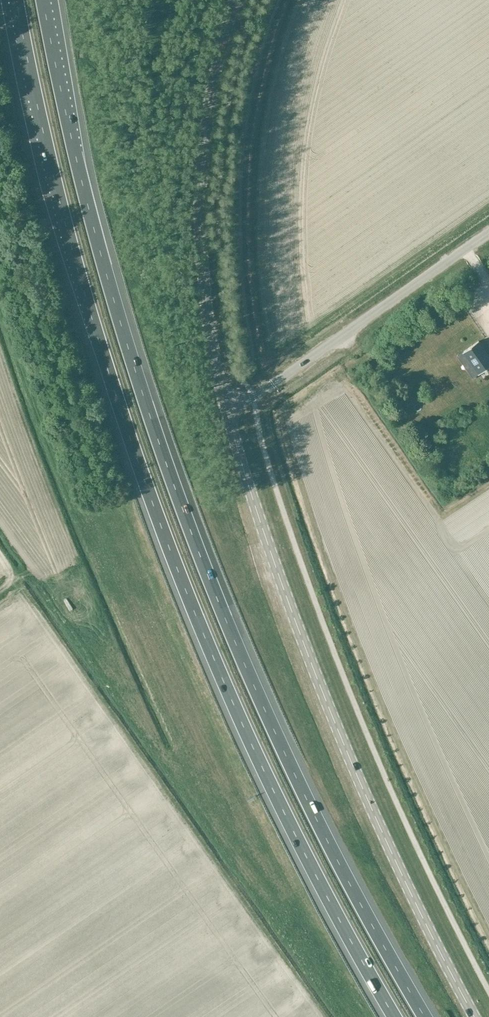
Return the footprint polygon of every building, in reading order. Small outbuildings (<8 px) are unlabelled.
[(464,351),(479,372),(488,366),(488,355),(479,340),(464,351)]
